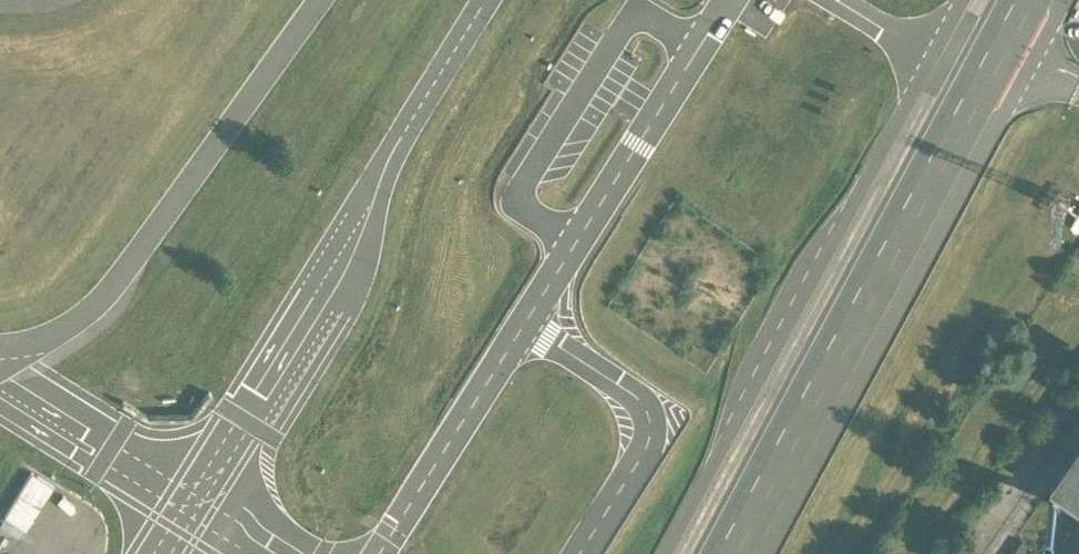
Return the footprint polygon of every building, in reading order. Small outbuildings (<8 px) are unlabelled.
[(1053,486),(1052,485),(1051,487),(1078,506),(1078,448),(1053,486)] [(54,487),(31,472),(17,494),(40,508),(47,497),(54,487)] [(40,508),(17,494),(11,505),(34,519),(37,513),(40,508)] [(34,519),(11,505),(4,517),(26,531),(30,524),(34,519)] [(1014,553),(1030,553),(1032,550),(1022,542),(1014,553)]
